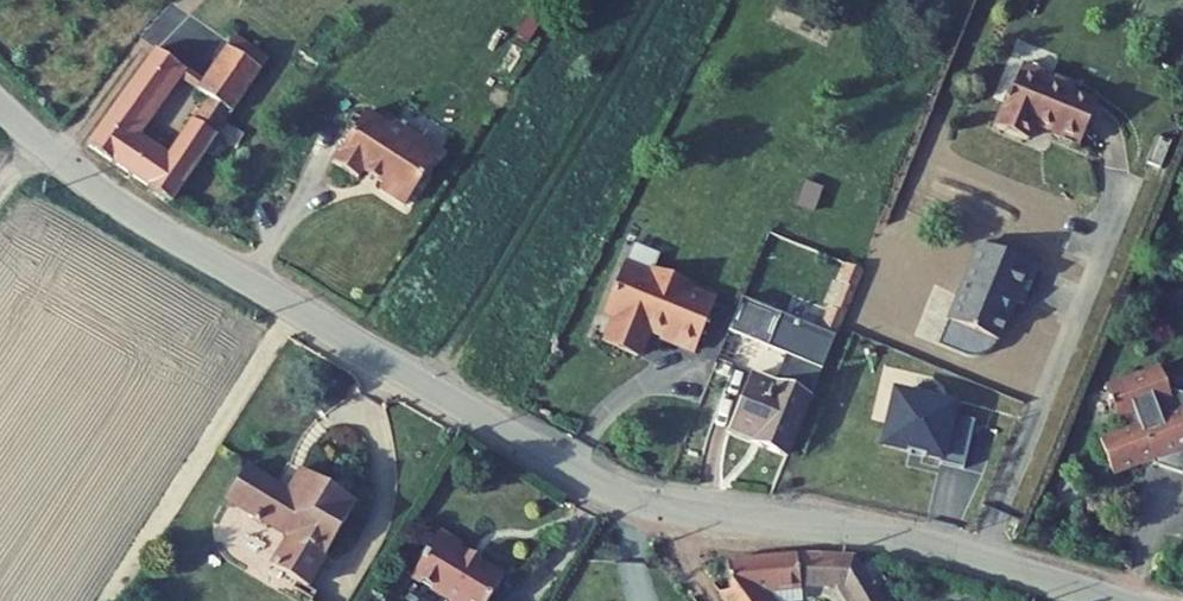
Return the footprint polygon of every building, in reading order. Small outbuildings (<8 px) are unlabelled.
[(246,23),(205,82),(231,101),(273,44),(246,23)] [(168,27),(155,45),(177,62),(190,45),(168,27)] [(94,126),(173,180),(231,101),(205,82),(168,134),(139,113),(177,62),(155,45),(94,126)] [(1025,46),(1000,101),(1031,115),(1039,98),(1058,107),(1056,110),(1083,122),(1102,80),(1082,70),(1084,64),(1056,51),(1053,58),(1025,46)] [(395,110),(373,95),(340,144),(364,161),(369,153),(389,166),(385,172),(411,188),(445,136),(398,105),(395,110)] [(1032,244),(976,221),(940,325),(967,339),(990,328),(1008,276),(1020,284),(1032,244)] [(660,247),(635,234),(612,275),(626,283),(611,310),(638,325),(650,302),(697,328),(724,278),(699,264),(703,257),(666,236),(660,247)] [(756,350),(753,356),(811,382),(873,254),(861,246),(830,311),(752,270),(735,305),(793,334),(780,362),(756,350)] [(753,356),(733,397),(764,403),(787,415),(779,431),(786,434),(811,382),(753,356)] [(942,379),(885,363),(869,419),(949,441),(962,396),(940,389),(942,379)] [(1138,471),(1141,469),(1142,467),(1142,461),(1153,459),(1155,467),(1156,471),(1182,486),(1182,401),(1172,395),(1165,370),(1111,385),(1123,423),(1126,422),(1129,432),(1104,439),(1115,478),(1138,471)] [(733,397),(729,403),(758,419),(762,412),(733,397)] [(762,412),(758,419),(779,431),(787,415),(764,403),(733,397),(762,412)] [(292,492),(274,522),(308,543),(359,459),(309,428),(294,451),(248,423),(230,454),(292,492)] [(1153,459),(1142,461),(1142,467),(1146,469),(1155,467),(1153,459)] [(477,569),(484,573),(507,536),(462,509),(465,504),(443,490),(417,534),(454,557),(453,559),(455,566),(468,573),(476,571),(477,569)] [(727,600),(760,600),(755,594),(801,592),(800,583),(841,581),(850,600),(878,600),(856,551),(726,560),(732,587),(721,593),(727,600)]
